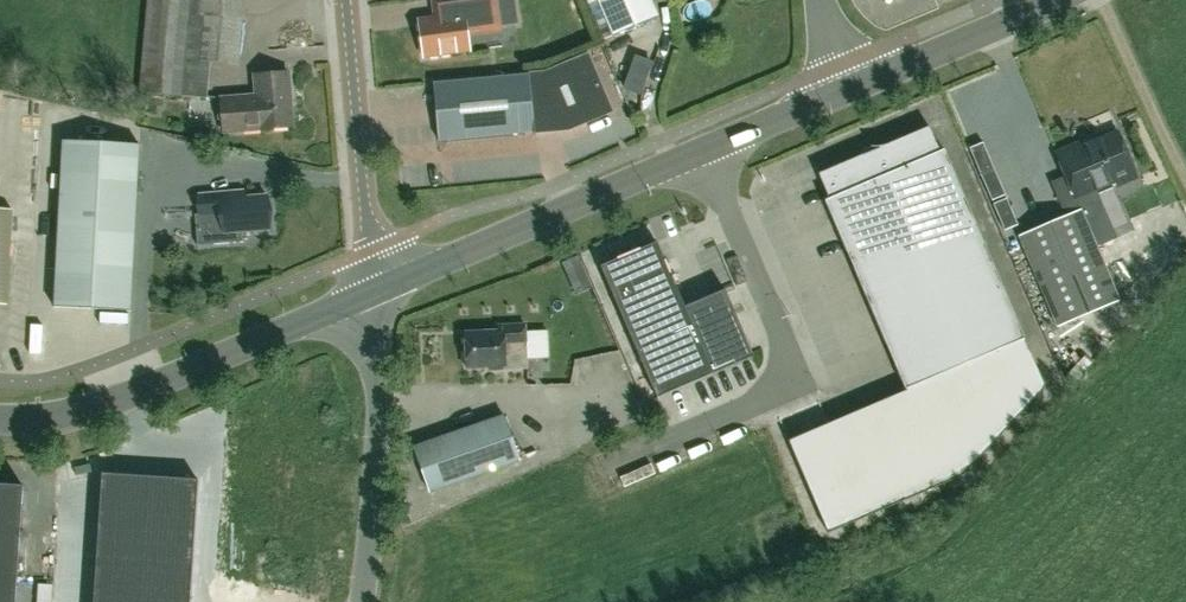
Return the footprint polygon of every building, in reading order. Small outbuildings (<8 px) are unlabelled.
[(244,0),(149,0),(141,91),(207,97),(211,62),(238,64),(244,0)] [(419,20),(420,25),(424,56),(469,50),(467,31),(501,26),(518,24),(514,0),(433,0),(431,0),(433,18),(419,20)] [(614,35),(658,16),(651,0),(598,0),(614,35)] [(439,140),(534,131),(535,131),(535,134),(536,134),(536,131),(569,128),(613,109),(590,55),(529,74),(433,83),(439,140)] [(224,132),(293,126),(288,72),(255,75),(256,95),(221,98),(224,132)] [(1025,339),(944,149),(939,151),(929,127),(818,174),(829,198),(824,200),(906,391),(828,424),(854,485),(814,502),(828,534),(963,476),(1046,388),(1025,339)] [(1081,143),(1056,153),(1075,197),(1115,180),(1120,183),(1129,179),(1130,174),(1135,172),(1118,133),(1083,148),(1081,143)] [(131,312),(139,145),(62,141),(54,308),(131,312)] [(244,191),(201,195),(203,215),(216,214),(218,245),(243,243),(242,230),(269,228),(267,198),(245,200),(244,191)] [(7,304),(12,210),(0,209),(0,304),(7,304)] [(1097,249),(1080,210),(1019,236),(1057,326),(1118,300),(1097,249)] [(657,242),(601,266),(657,397),(753,356),(735,311),(694,328),(657,242)] [(549,347),(548,319),(527,320),(528,348),(549,347)] [(490,369),(528,367),(525,324),(498,325),(499,331),(465,333),(467,367),(490,366),(490,369)] [(1072,374),(1085,366),(1073,347),(1060,355),(1072,374)] [(504,415),(413,447),(429,493),(520,461),(504,415)] [(61,463),(65,479),(88,474),(84,458),(61,463)] [(193,486),(96,481),(90,601),(187,601),(193,486)] [(20,534),(23,486),(0,485),(0,533),(20,534)] [(20,534),(0,533),(0,581),(17,582),(20,534)] [(17,582),(0,581),(0,601),(16,601),(17,582)]
